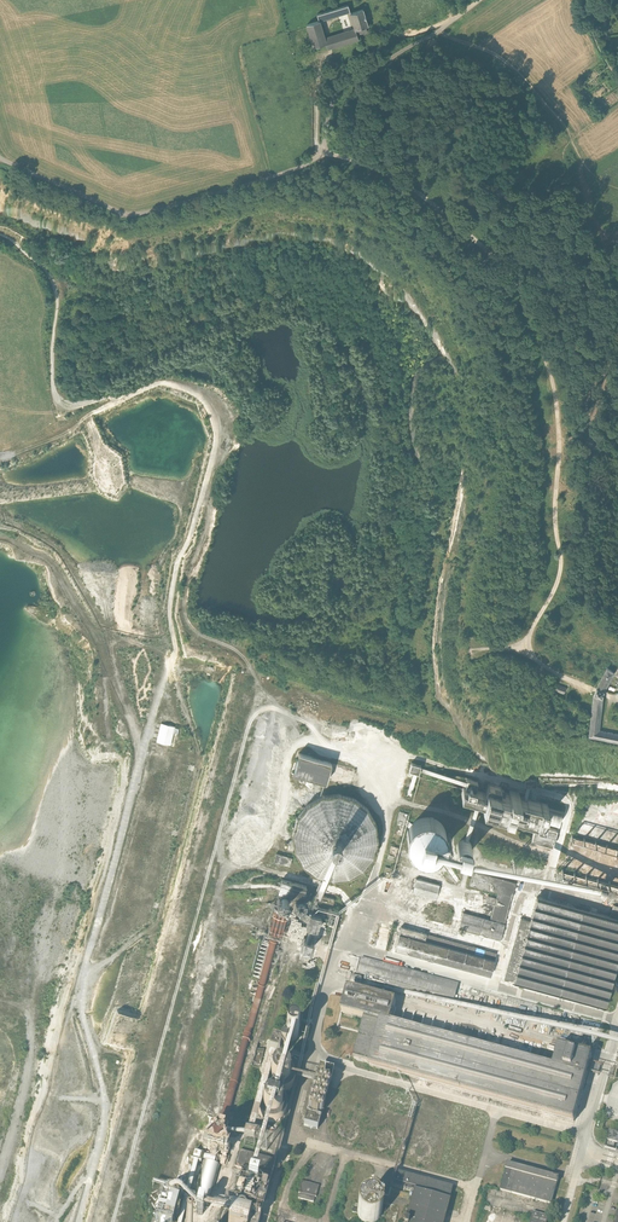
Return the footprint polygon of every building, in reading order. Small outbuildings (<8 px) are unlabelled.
[(313,48),(326,44),(327,50),(332,48),(358,40),(357,35),(367,32),(366,26),(368,26),(363,9),(351,13),(348,5),(316,15),(318,21),(307,25),(313,48)] [(603,697),(604,694),(605,692),(615,675),(617,677),(617,668),(614,673),(608,668),(597,686),(598,686),(596,691),(594,696),(593,696),(591,715),(588,739),(617,745),(617,735),(600,731),(604,697),(603,697)] [(549,689),(564,694),(566,688),(556,685),(555,686),(551,684),(549,689)] [(163,724),(158,743),(172,746),(171,748),(175,749),(180,730),(176,729),(177,727),(163,724)] [(293,772),(326,781),(331,763),(298,754),(293,772)] [(409,770),(419,773),(421,765),(411,763),(409,770)] [(425,768),(424,771),(448,778),(449,775),(425,768)] [(547,807),(548,804),(519,797),(519,793),(510,790),(509,794),(500,791),(501,787),(488,784),(486,792),(475,789),(477,781),(468,778),(465,787),(463,786),(461,793),(484,799),(483,804),(558,825),(562,812),(547,807)] [(373,855),(378,839),(375,823),(367,809),(354,799),(339,794),(332,795),(332,791),(323,792),(323,796),(308,804),(298,817),(293,833),(295,850),(304,864),(317,874),(332,878),(349,877),(363,868),(373,855)] [(395,833),(401,835),(407,814),(400,811),(397,820),(398,821),(395,833)] [(446,841),(447,837),(446,834),(445,830),(444,827),(442,824),(439,822),(436,820),(432,818),(429,818),(425,818),(421,818),(418,820),(415,822),(412,824),(410,827),(408,830),(407,834),(407,837),(407,841),(409,845),(410,848),(413,851),(416,854),(419,856),(423,857),(427,857),(431,857),(434,856),(438,854),(441,851),(443,848),(445,845),(446,841)] [(531,840),(553,846),(557,830),(536,824),(531,840)] [(456,858),(467,861),(471,849),(460,845),(456,858)] [(389,854),(395,856),(398,848),(391,846),(389,854)] [(274,862),(290,866),(292,858),(276,854),(274,862)] [(383,876),(390,878),(392,869),(390,868),(385,867),(383,876)] [(514,882),(472,872),(468,885),(499,893),(492,921),(504,924),(514,882)] [(413,893),(436,899),(440,885),(416,879),(413,893)] [(306,899),(303,898),(306,887),(282,880),(278,893),(281,894),(279,900),(281,901),(287,903),(294,904),(293,906),(304,908),(306,899)] [(321,917),(325,918),(329,898),(321,896),(320,900),(317,914),(310,912),(306,926),(318,929),(321,917)] [(486,903),(494,905),(496,898),(488,896),(486,903)] [(605,1007),(617,958),(617,919),(537,897),(530,921),(521,918),(504,979),(605,1007)] [(287,903),(281,901),(215,1135),(224,1137),(287,903)] [(459,928),(500,939),(504,924),(492,921),(463,913),(459,928)] [(473,946),(471,953),(436,943),(438,937),(427,934),(425,940),(400,934),(399,934),(395,949),(491,975),(495,960),(483,956),(485,950),(473,946)] [(302,950),(313,952),(314,942),(303,940),(302,950)] [(452,1006),(454,999),(458,984),(362,957),(358,972),(384,979),(383,983),(418,992),(417,996),(429,999),(431,992),(436,994),(434,1001),(452,1006)] [(350,980),(361,983),(363,977),(352,974),(350,980)] [(553,1068),(449,1039),(449,1040),(390,1024),(396,1002),(348,989),(342,1012),(365,1018),(354,1059),(349,1058),(347,1064),(365,1069),(367,1062),(370,1063),(369,1065),(449,1087),(574,1121),(592,1056),(570,1050),(573,1039),(564,1036),(561,1047),(559,1047),(553,1068)] [(290,1011),(283,1034),(284,1036),(286,1037),(290,1038),(292,1037),(294,1034),(297,1029),(299,1025),(301,1014),(290,1011)] [(253,1063),(260,1064),(265,1049),(257,1048),(253,1063)] [(283,1097),(282,1096),(283,1093),(285,1092),(288,1090),(291,1088),(292,1086),(294,1083),(295,1081),(295,1078),(295,1075),(294,1072),(292,1069),(289,1066),(286,1065),(283,1063),(282,1063),(281,1063),(278,1063),(274,1065),(270,1068),(267,1073),(266,1076),(266,1079),(266,1081),(268,1084),(269,1086),(271,1087),(272,1088),(271,1092),(267,1093),(265,1094),(263,1096),(261,1097),(260,1100),(259,1102),(258,1104),(258,1107),(258,1109),(259,1113),(260,1115),(263,1118),(265,1120),(268,1121),(270,1122),(274,1122),(277,1121),(279,1120),(281,1119),(283,1118),(284,1116),(285,1114),(286,1113),(287,1111),(287,1108),(287,1106),(287,1103),(286,1101),(285,1100),(283,1097)] [(324,1097),(325,1097),(326,1096),(326,1095),(327,1094),(327,1093),(326,1092),(325,1091),(326,1089),(327,1089),(328,1088),(329,1087),(329,1085),(328,1085),(328,1084),(327,1083),(326,1083),(325,1083),(324,1083),(323,1083),(321,1083),(320,1082),(319,1081),(317,1081),(315,1081),(315,1082),(314,1083),(314,1084),(315,1085),(315,1086),(316,1087),(315,1089),(314,1089),(313,1090),(312,1091),(312,1092),(312,1093),(313,1094),(314,1094),(313,1097),(312,1097),(311,1098),(310,1098),(310,1099),(310,1100),(310,1101),(311,1103),(311,1105),(310,1105),(309,1105),(308,1106),(308,1107),(308,1109),(308,1110),(309,1110),(309,1111),(310,1111),(312,1111),(313,1110),(316,1111),(317,1112),(318,1113),(319,1113),(320,1113),(321,1113),(322,1112),(322,1111),(322,1109),(322,1108),(321,1107),(321,1105),(323,1105),(324,1104),(324,1102),(324,1101),(324,1100),(323,1099),(324,1097)] [(230,1157),(228,1157),(233,1139),(224,1137),(215,1135),(208,1132),(207,1135),(211,1136),(210,1139),(206,1137),(204,1143),(209,1144),(207,1151),(201,1149),(199,1155),(194,1153),(191,1161),(201,1164),(202,1161),(215,1164),(216,1163),(218,1163),(219,1162),(221,1163),(220,1165),(225,1166),(226,1163),(228,1163),(230,1157)] [(609,1132),(606,1145),(617,1148),(617,1134),(609,1132)] [(260,1219),(268,1190),(267,1190),(271,1178),(270,1178),(275,1160),(240,1151),(235,1168),(242,1170),(239,1182),(231,1211),(222,1208),(218,1221),(260,1221),(260,1219)] [(512,1193),(551,1204),(557,1183),(559,1178),(507,1164),(506,1170),(501,1190),(512,1193)] [(449,1202),(452,1188),(396,1173),(393,1186),(414,1192),(406,1221),(444,1221),(449,1202)] [(315,1196),(316,1197),(319,1185),(302,1181),(299,1192),(300,1192),(298,1198),(313,1202),(315,1196)] [(166,1198),(160,1221),(180,1221),(185,1204),(166,1198)] [(366,1200),(364,1201),(362,1203),(361,1205),(360,1207),(359,1209),(359,1211),(359,1214),(360,1216),(361,1218),(363,1220),(365,1221),(366,1221),(377,1221),(378,1221),(380,1220),(382,1218),(383,1216),(384,1213),(384,1211),(383,1209),(383,1206),(382,1204),(380,1202),(378,1201),(376,1200),(374,1199),(371,1199),(369,1199),(367,1199),(366,1200)] [(206,1212),(200,1211),(197,1221),(198,1221),(204,1221),(206,1212)] [(548,1216),(536,1213),(534,1221),(546,1221),(548,1216)]
